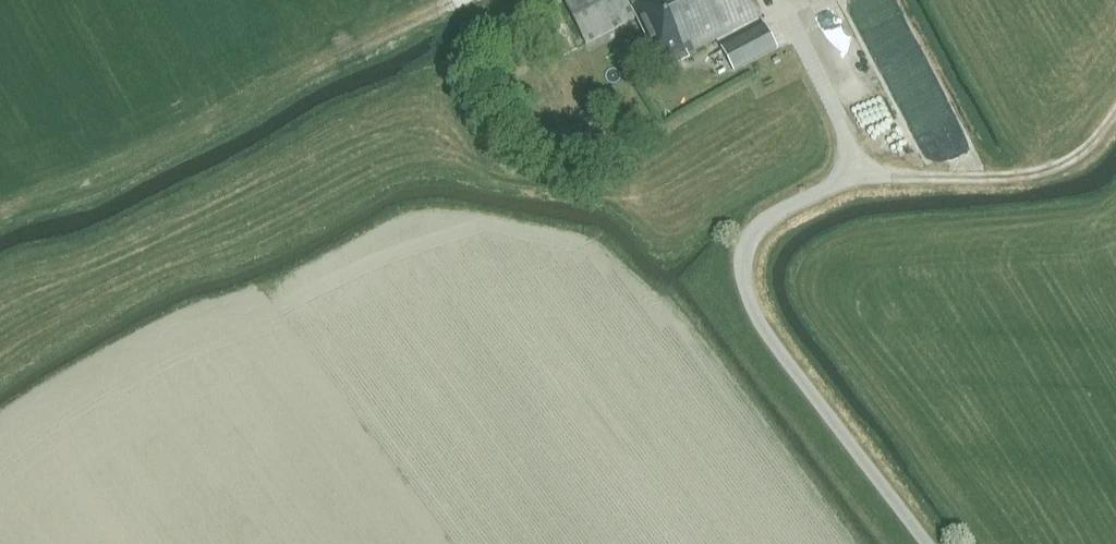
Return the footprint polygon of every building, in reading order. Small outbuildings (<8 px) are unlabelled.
[(637,18),(665,72),(688,59),(686,55),(760,17),(761,17),(753,0),(564,0),(587,44),(637,18)] [(765,25),(720,48),(732,72),(777,49),(765,25)]
